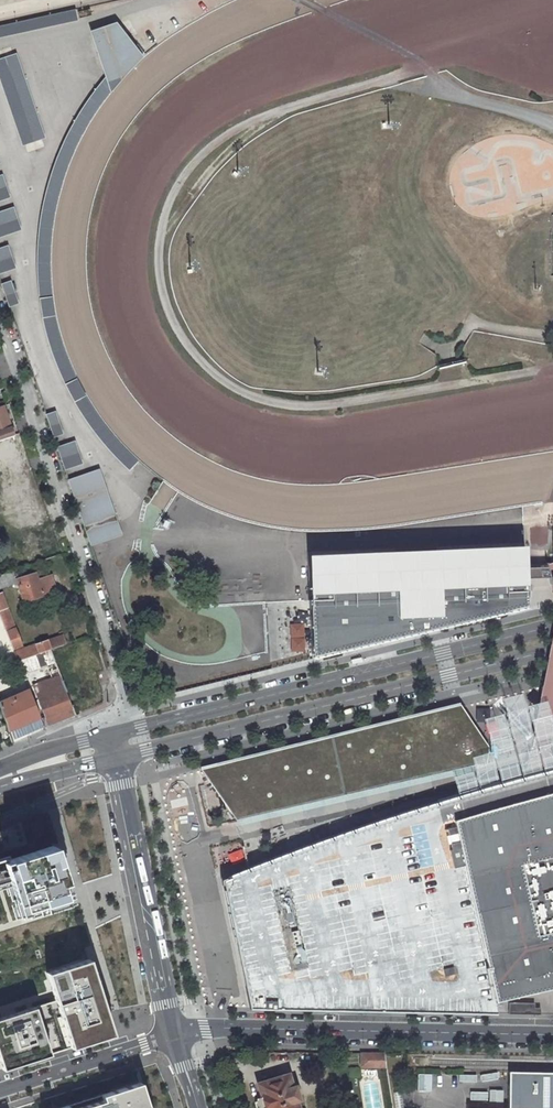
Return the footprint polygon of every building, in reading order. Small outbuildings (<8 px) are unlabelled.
[(0,26),(0,36),(76,19),(74,10),(0,26)] [(125,37),(115,24),(104,28),(109,43),(125,37)] [(76,123),(72,131),(81,136),(84,131),(87,125),(92,118),(94,115),(97,110),(100,105),(104,99),(110,93),(119,82),(127,74),(133,67),(138,62),(142,58),(133,47),(125,37),(109,43),(104,28),(91,32),(96,47),(102,64),(110,61),(111,61),(112,61),(117,68),(117,69),(115,72),(110,78),(104,86),(98,94),(94,100),(92,99),(88,105),(82,114),(79,118),(76,123)] [(137,44),(133,47),(142,58),(143,57),(146,55),(137,44)] [(13,55),(0,59),(0,73),(24,144),(42,138),(13,55)] [(96,93),(92,99),(94,100),(98,94),(104,86),(110,78),(115,72),(117,69),(117,68),(113,72),(109,76),(104,83),(101,86),(96,93)] [(70,136),(67,142),(76,145),(78,141),(81,136),(72,131),(70,136)] [(3,177),(0,178),(0,198),(9,195),(3,177)] [(0,214),(0,234),(20,227),(14,209),(0,214)] [(9,248),(0,251),(0,270),(15,266),(9,248)] [(18,301),(12,283),(2,287),(8,304),(18,301)] [(43,309),(45,317),(51,315),(50,307),(48,298),(42,299),(43,309)] [(74,381),(68,384),(71,391),(76,399),(82,396),(77,388),(74,381)] [(14,435),(3,405),(0,406),(0,440),(14,435)] [(62,431),(56,414),(47,417),(53,434),(62,431)] [(82,461),(76,444),(58,450),(64,467),(82,461)] [(95,493),(105,490),(98,469),(68,480),(87,536),(118,525),(109,499),(99,503),(95,493)] [(109,499),(105,490),(95,493),(99,503),(109,499)] [(90,545),(121,535),(118,525),(87,536),(90,545)] [(21,553),(28,551),(25,543),(18,545),(21,553)] [(396,561),(308,565),(309,580),(316,580),(315,577),(326,576),(326,579),(331,579),(332,586),(309,587),(312,651),(334,650),(334,651),(469,619),(506,610),(506,605),(527,605),(526,578),(526,564),(525,556),(469,558),(396,561)] [(526,564),(526,578),(548,577),(550,577),(552,577),(552,562),(548,563),(547,564),(526,564)] [(19,581),(25,601),(55,591),(50,575),(44,577),(42,570),(18,578),(15,570),(0,575),(0,588),(19,581)] [(315,577),(316,580),(309,580),(309,587),(332,586),(331,579),(326,579),(326,576),(315,577)] [(22,644),(2,592),(0,593),(0,615),(13,647),(22,644)] [(67,643),(63,634),(14,651),(18,660),(19,660),(50,649),(67,643)] [(54,662),(50,649),(19,660),(23,673),(54,662)] [(34,686),(49,725),(75,715),(57,669),(50,672),(52,679),(34,686)] [(1,704),(12,739),(43,726),(30,691),(1,704)] [(200,767),(202,771),(224,763),(225,765),(246,757),(246,760),(267,752),(267,755),(289,747),(289,749),(310,741),(311,744),(331,736),(332,738),(352,730),(353,733),(374,725),(374,728),(395,720),(396,723),(416,715),(417,717),(438,710),(439,712),(460,704),(459,703),(200,767)] [(202,771),(236,819),(486,761),(488,747),(460,704),(439,712),(438,710),(417,717),(416,715),(396,723),(395,720),(374,728),(374,725),(353,733),(352,730),(332,738),(331,736),(311,744),(310,741),(289,749),(289,747),(267,755),(267,752),(246,760),(246,757),(225,765),(224,763),(202,771)] [(478,708),(479,720),(491,719),(490,707),(478,708)] [(473,794),(359,831),(223,881),(250,1006),(264,1006),(531,1012),(552,1012),(552,773),(473,794)] [(268,827),(264,833),(261,835),(264,842),(267,841),(275,842),(279,836),(276,828),(268,827)] [(54,845),(0,863),(0,903),(25,894),(34,922),(76,908),(54,845)] [(88,961),(47,974),(57,1002),(0,1021),(0,1070),(112,1034),(88,961)] [(384,1054),(360,1053),(363,1068),(386,1064),(384,1054)] [(509,1071),(508,1107),(552,1107),(552,1072),(509,1071)] [(278,1078),(276,1072),(268,1075),(269,1080),(278,1078)] [(433,1092),(433,1074),(419,1074),(419,1092),(433,1092)] [(269,1080),(258,1084),(262,1096),(258,1097),(256,1100),(255,1102),(257,1107),(299,1107),(296,1099),(299,1098),(296,1086),(293,1087),(289,1075),(269,1080)] [(67,1107),(149,1107),(140,1083),(67,1107)]
